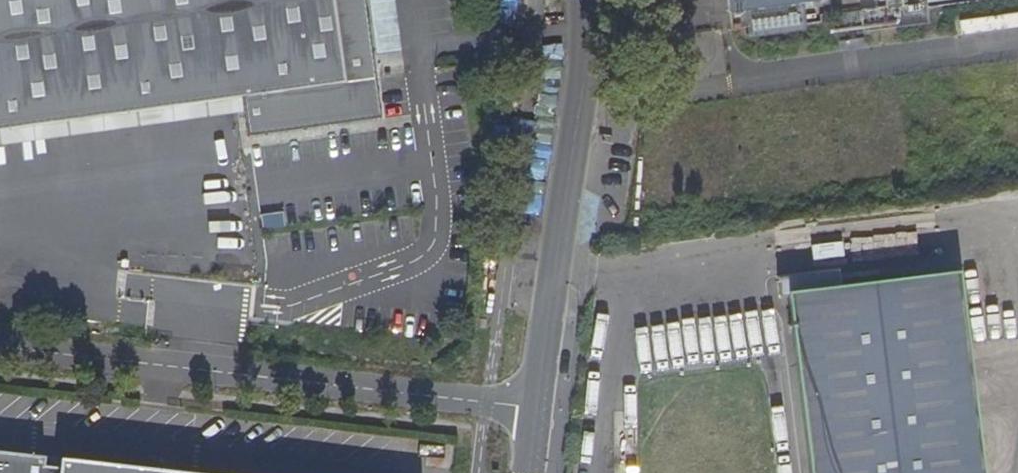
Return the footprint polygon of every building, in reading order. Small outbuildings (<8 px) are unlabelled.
[(244,100),(246,117),(249,140),(382,123),(375,67),(367,0),(0,0),(0,132),(244,100)] [(730,10),(803,0),(729,0),(730,10)] [(784,297),(806,472),(983,472),(958,275),(784,297)] [(59,464),(43,463),(44,453),(0,448),(0,472),(58,472),(59,464)] [(58,472),(216,472),(60,456),(59,464),(58,472)]
